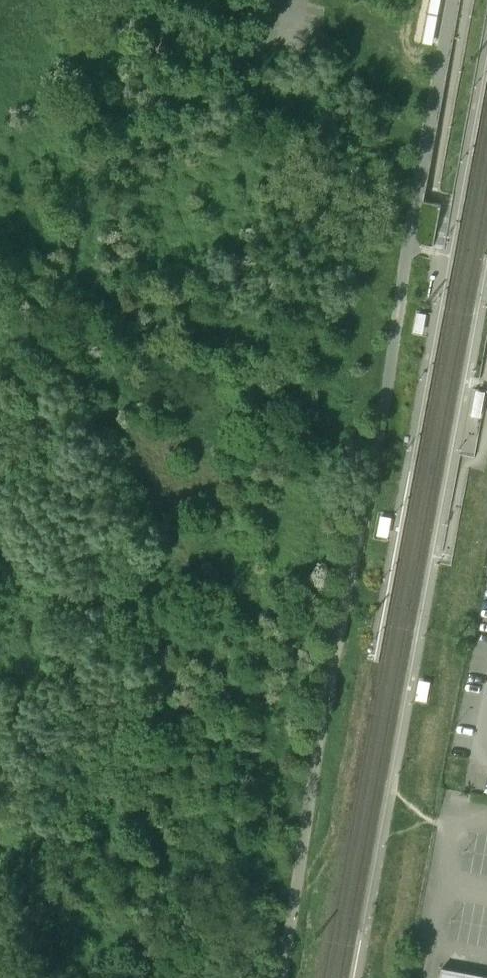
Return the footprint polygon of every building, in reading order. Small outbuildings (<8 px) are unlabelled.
[(424,334),(428,314),(417,312),(413,332),(424,334)] [(481,416),(485,392),(476,390),(472,415),(481,416)] [(387,533),(391,512),(380,510),(376,531),(387,533)] [(426,699),(429,680),(419,678),(416,697),(426,699)] [(443,968),(441,977),(486,977),(486,976),(480,975),(443,968)]
